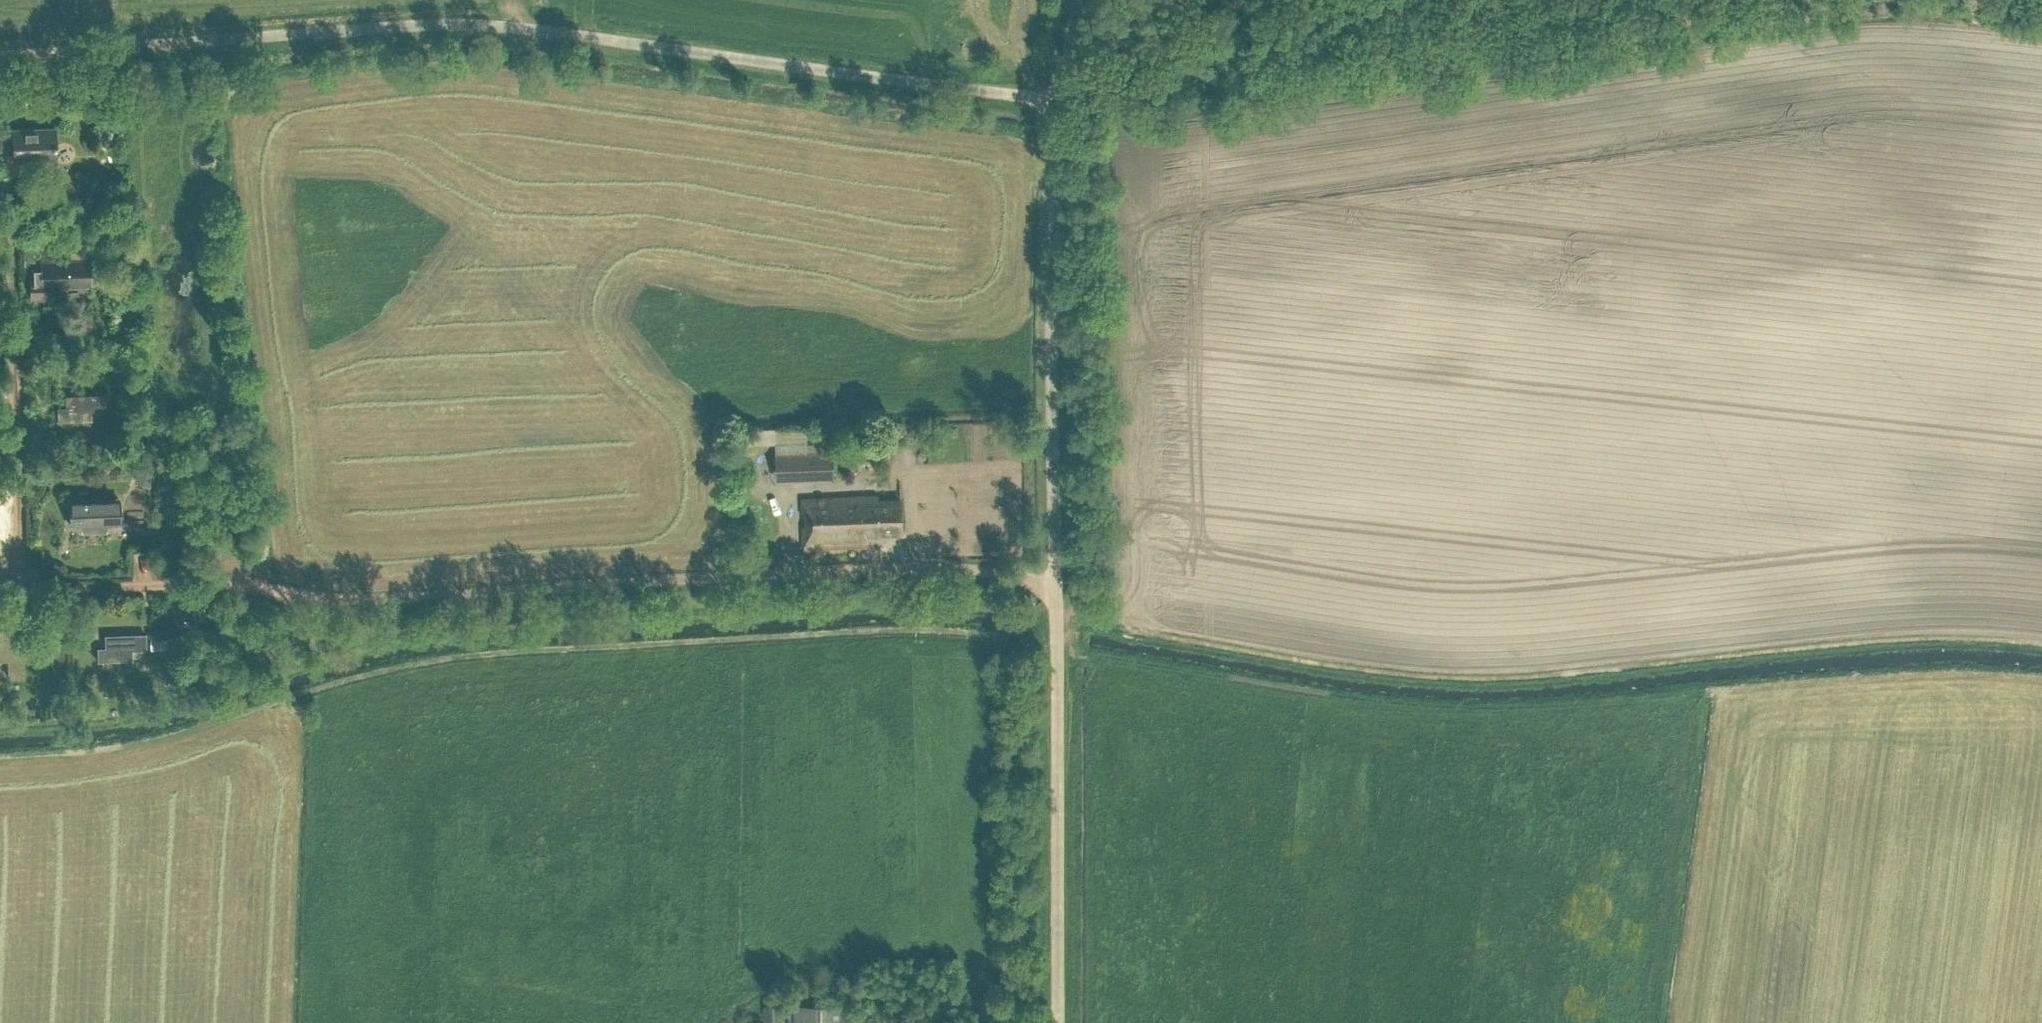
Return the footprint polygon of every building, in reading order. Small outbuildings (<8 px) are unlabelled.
[(15,158),(40,157),(55,156),(55,145),(54,130),(14,131),(15,158)] [(24,264),(33,263),(32,242),(23,242),(24,264)] [(34,276),(31,276),(32,297),(50,296),(50,283),(88,281),(87,259),(41,261),(42,268),(34,268),(34,276)] [(92,409),(106,409),(106,393),(64,394),(64,420),(92,419),(92,409)] [(806,441),(775,441),(775,453),(776,467),(789,466),(790,478),(834,477),(833,452),(806,452),(806,441)] [(773,456),(773,447),(743,448),(743,457),(773,456)] [(154,473),(139,467),(134,481),(148,486),(154,473)] [(880,499),(880,495),(804,498),(806,548),(869,547),(868,533),(903,532),(902,498),(880,499)] [(78,498),(70,498),(70,510),(70,520),(77,520),(83,531),(105,531),(110,519),(120,519),(119,510),(119,496),(78,498)] [(192,606),(195,627),(206,626),(204,605),(192,606)] [(21,631),(0,631),(0,656),(9,656),(9,674),(22,674),(21,631)] [(104,647),(97,647),(97,660),(132,659),(131,649),(146,649),(145,633),(104,634),(104,647)] [(51,648),(51,660),(66,660),(66,648),(51,648)] [(781,1003),(763,1003),(764,1022),(782,1022),(781,1003)] [(848,1003),(793,1004),(793,1022),(848,1022),(848,1003)]
